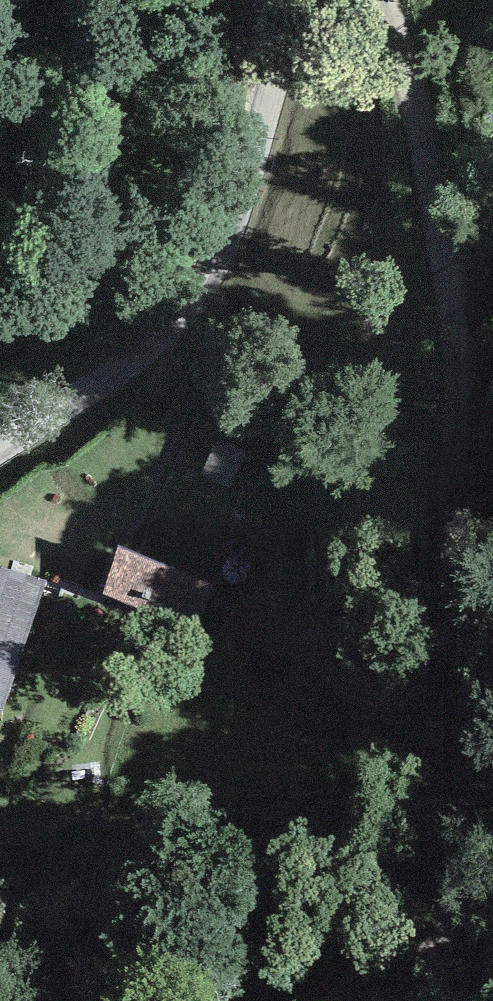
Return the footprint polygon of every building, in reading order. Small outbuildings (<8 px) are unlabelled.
[(242,449),(214,436),(199,466),(227,480),(242,449)] [(218,583),(118,549),(103,595),(202,629),(218,583)] [(0,567),(0,722),(45,581),(0,567)]
